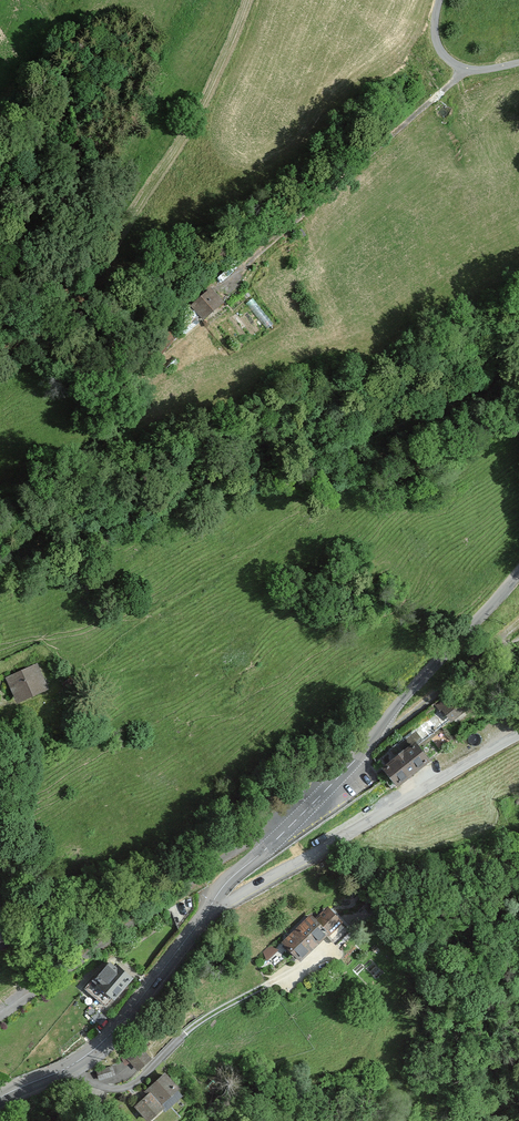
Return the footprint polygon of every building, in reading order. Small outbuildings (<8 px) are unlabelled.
[(190,304),(202,320),(224,303),(212,287),(190,304)] [(0,678),(0,707),(1,709),(47,691),(37,664),(0,678)] [(455,697),(442,711),(455,723),(468,709),(455,697)] [(436,760),(421,742),(389,767),(403,786),(436,760)] [(332,940),(347,923),(329,907),(319,919),(313,913),(285,944),(305,962),(328,936),(332,940)] [(271,943),(262,951),(268,958),(277,950),(271,943)] [(131,979),(112,962),(88,989),(106,1006),(131,979)] [(156,1092),(170,1105),(187,1088),(170,1072),(153,1089),(156,1092)] [(156,1092),(142,1106),(157,1120),(158,1120),(172,1107),(170,1105),(156,1092)]
